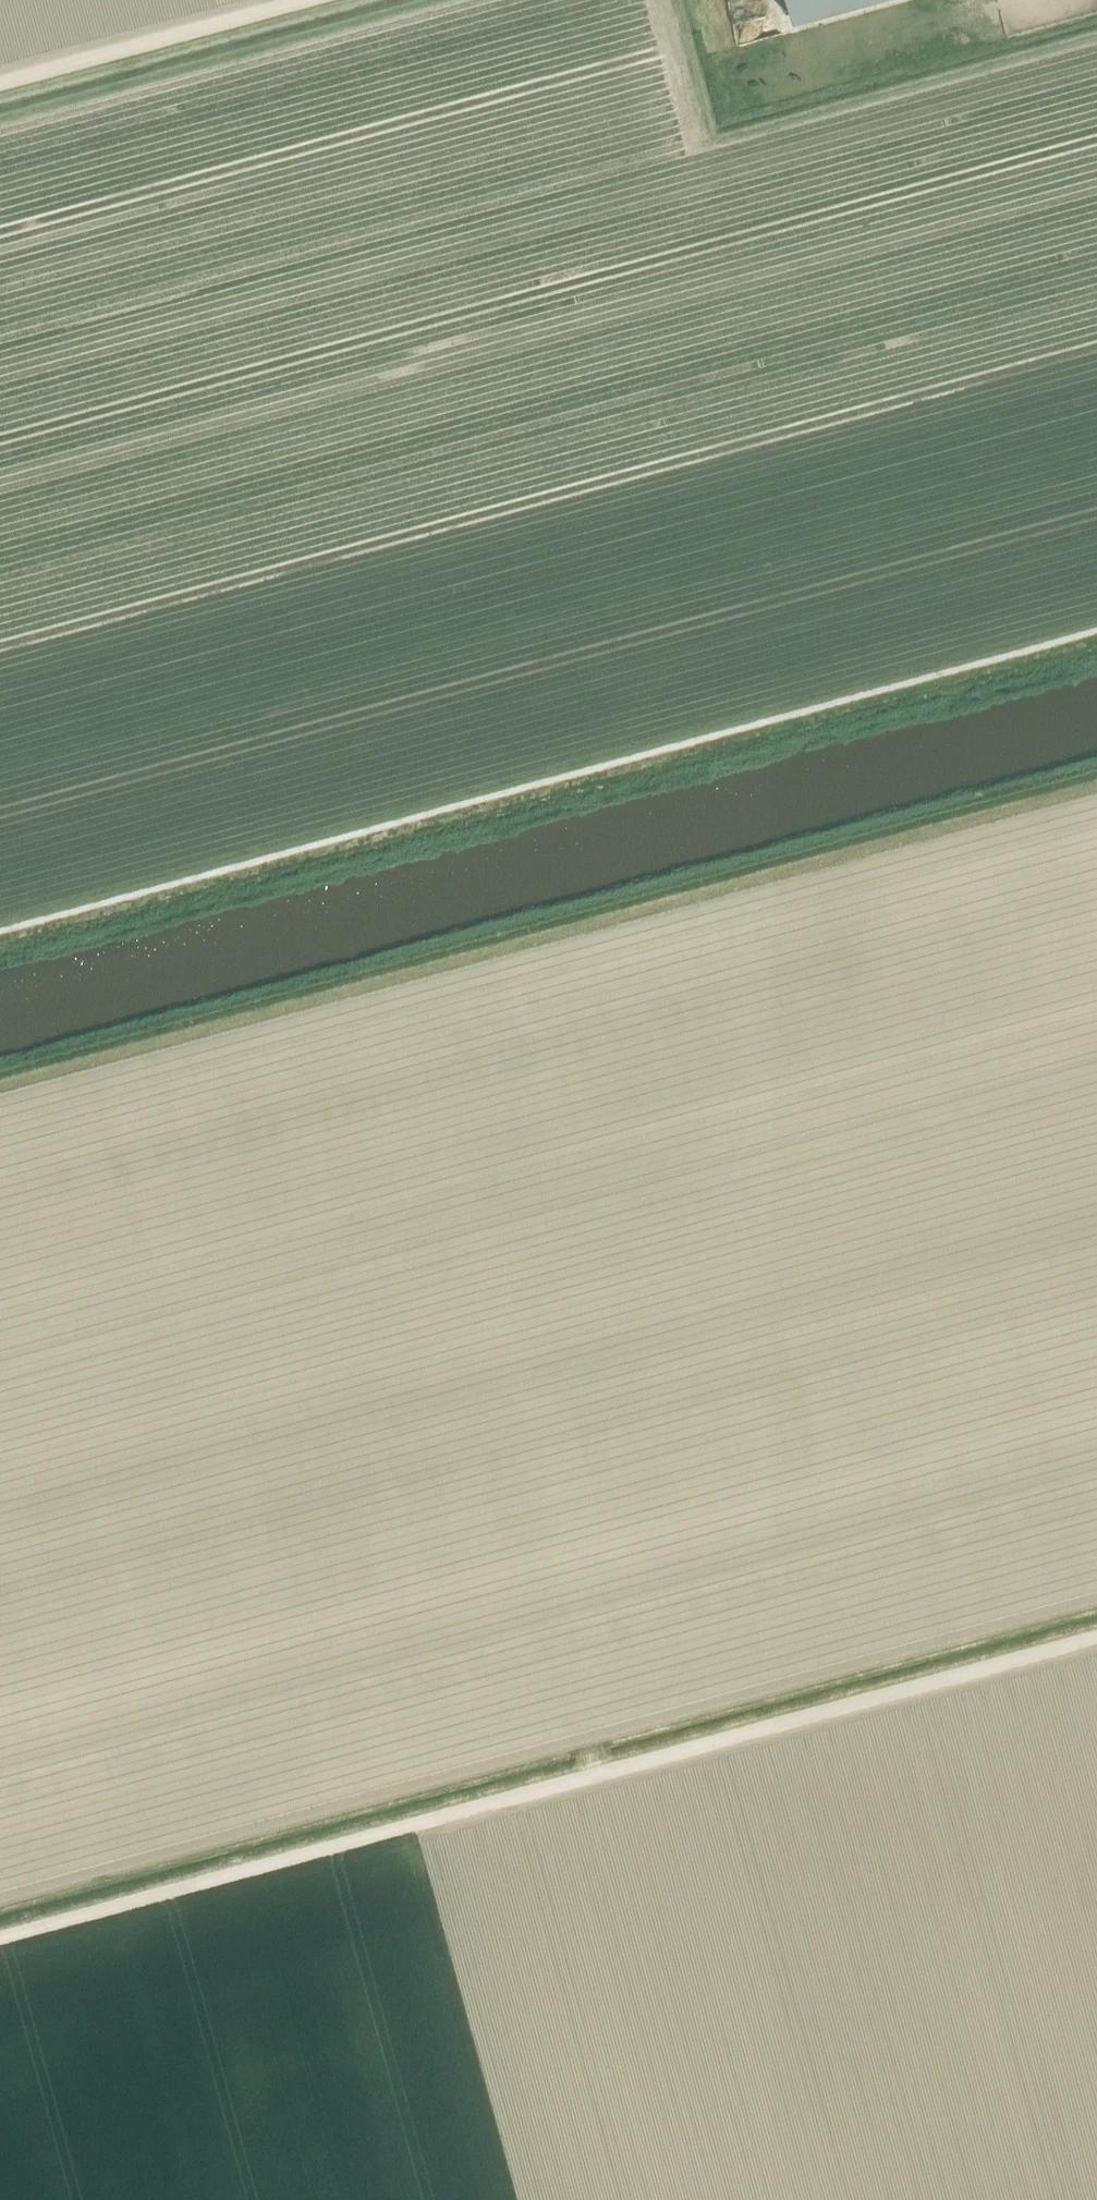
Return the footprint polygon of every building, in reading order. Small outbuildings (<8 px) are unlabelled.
[(867,0),(789,0),(794,20),(867,0)]
